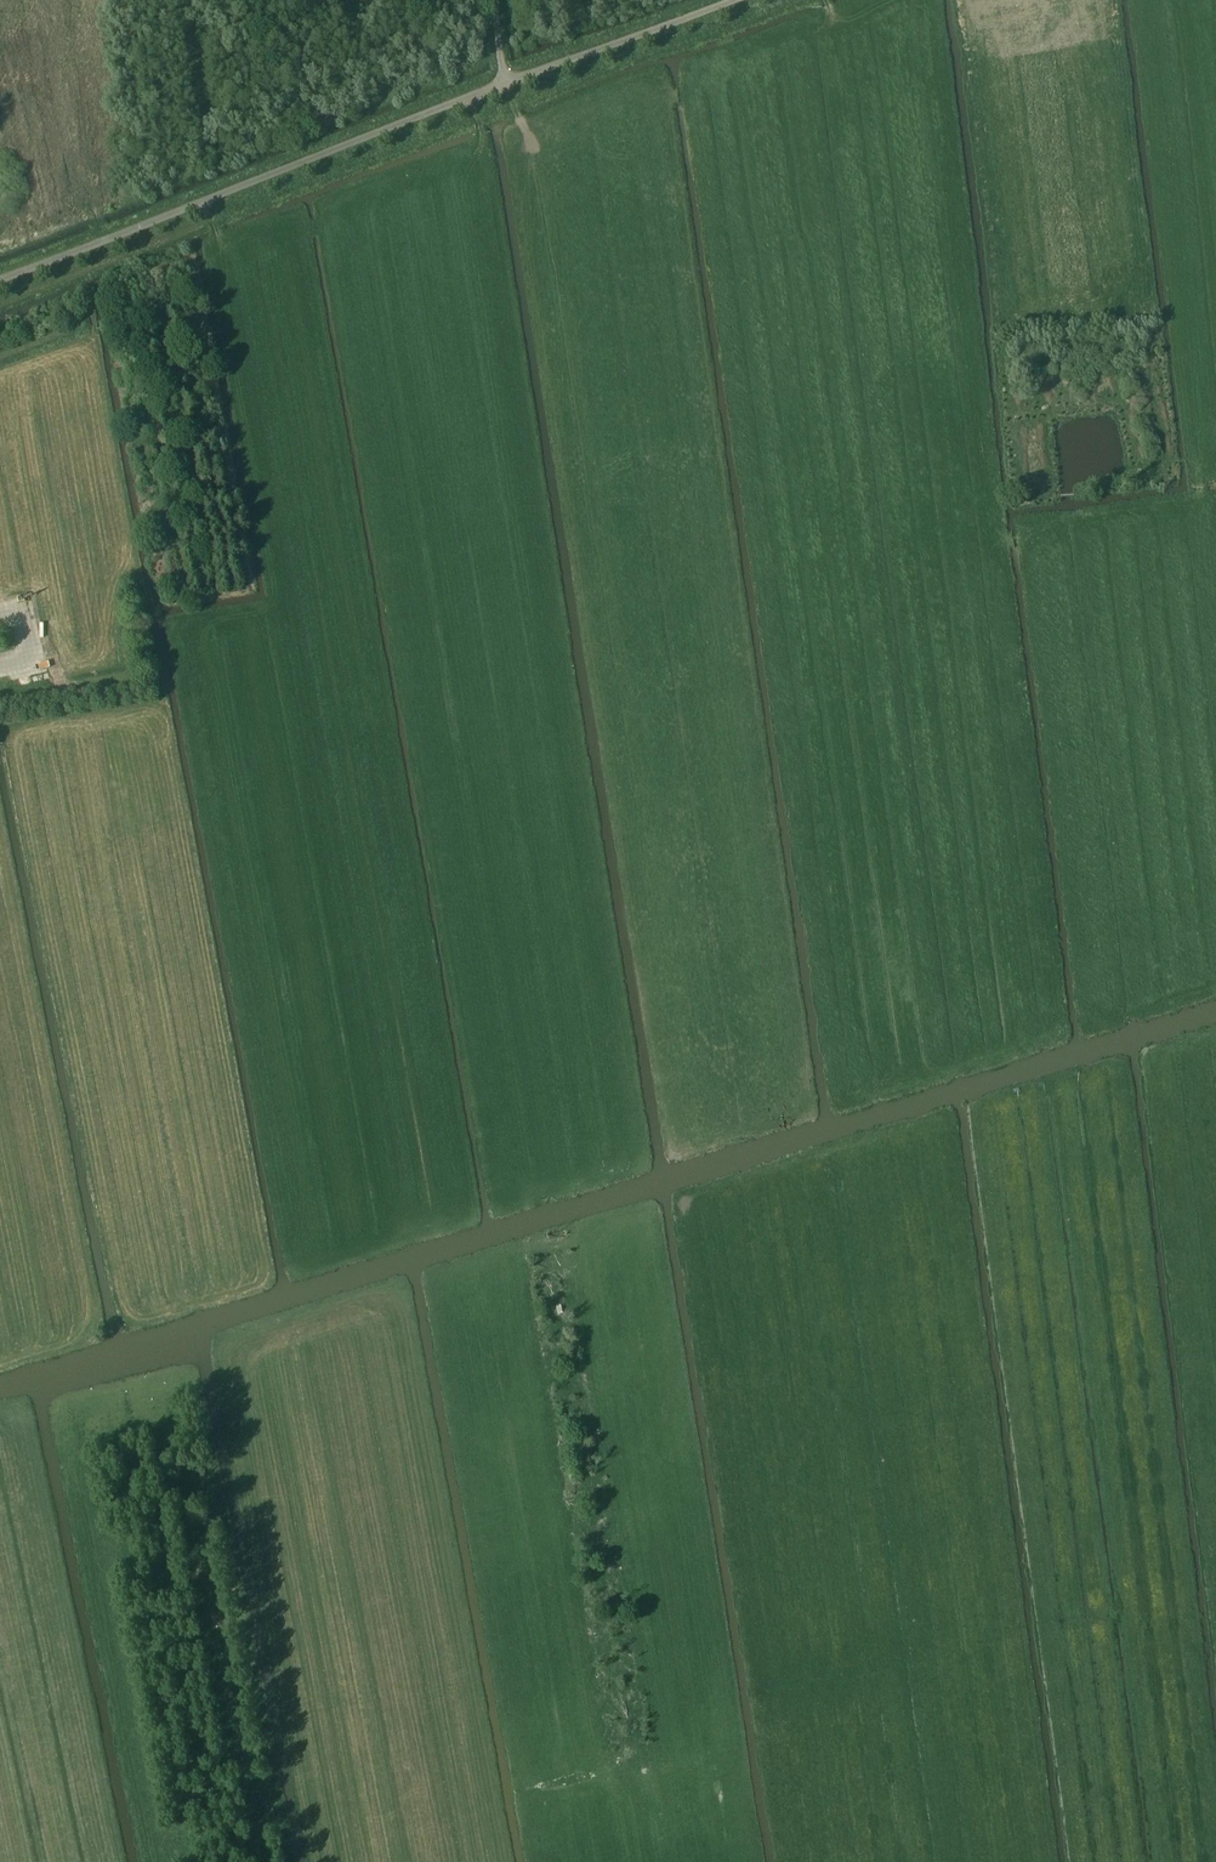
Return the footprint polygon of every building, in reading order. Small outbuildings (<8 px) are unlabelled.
[(44,623),(56,620),(54,615),(42,618),(44,623)] [(43,683),(53,680),(49,668),(39,671),(43,683)] [(33,674),(23,675),(23,684),(33,683),(33,674)]
